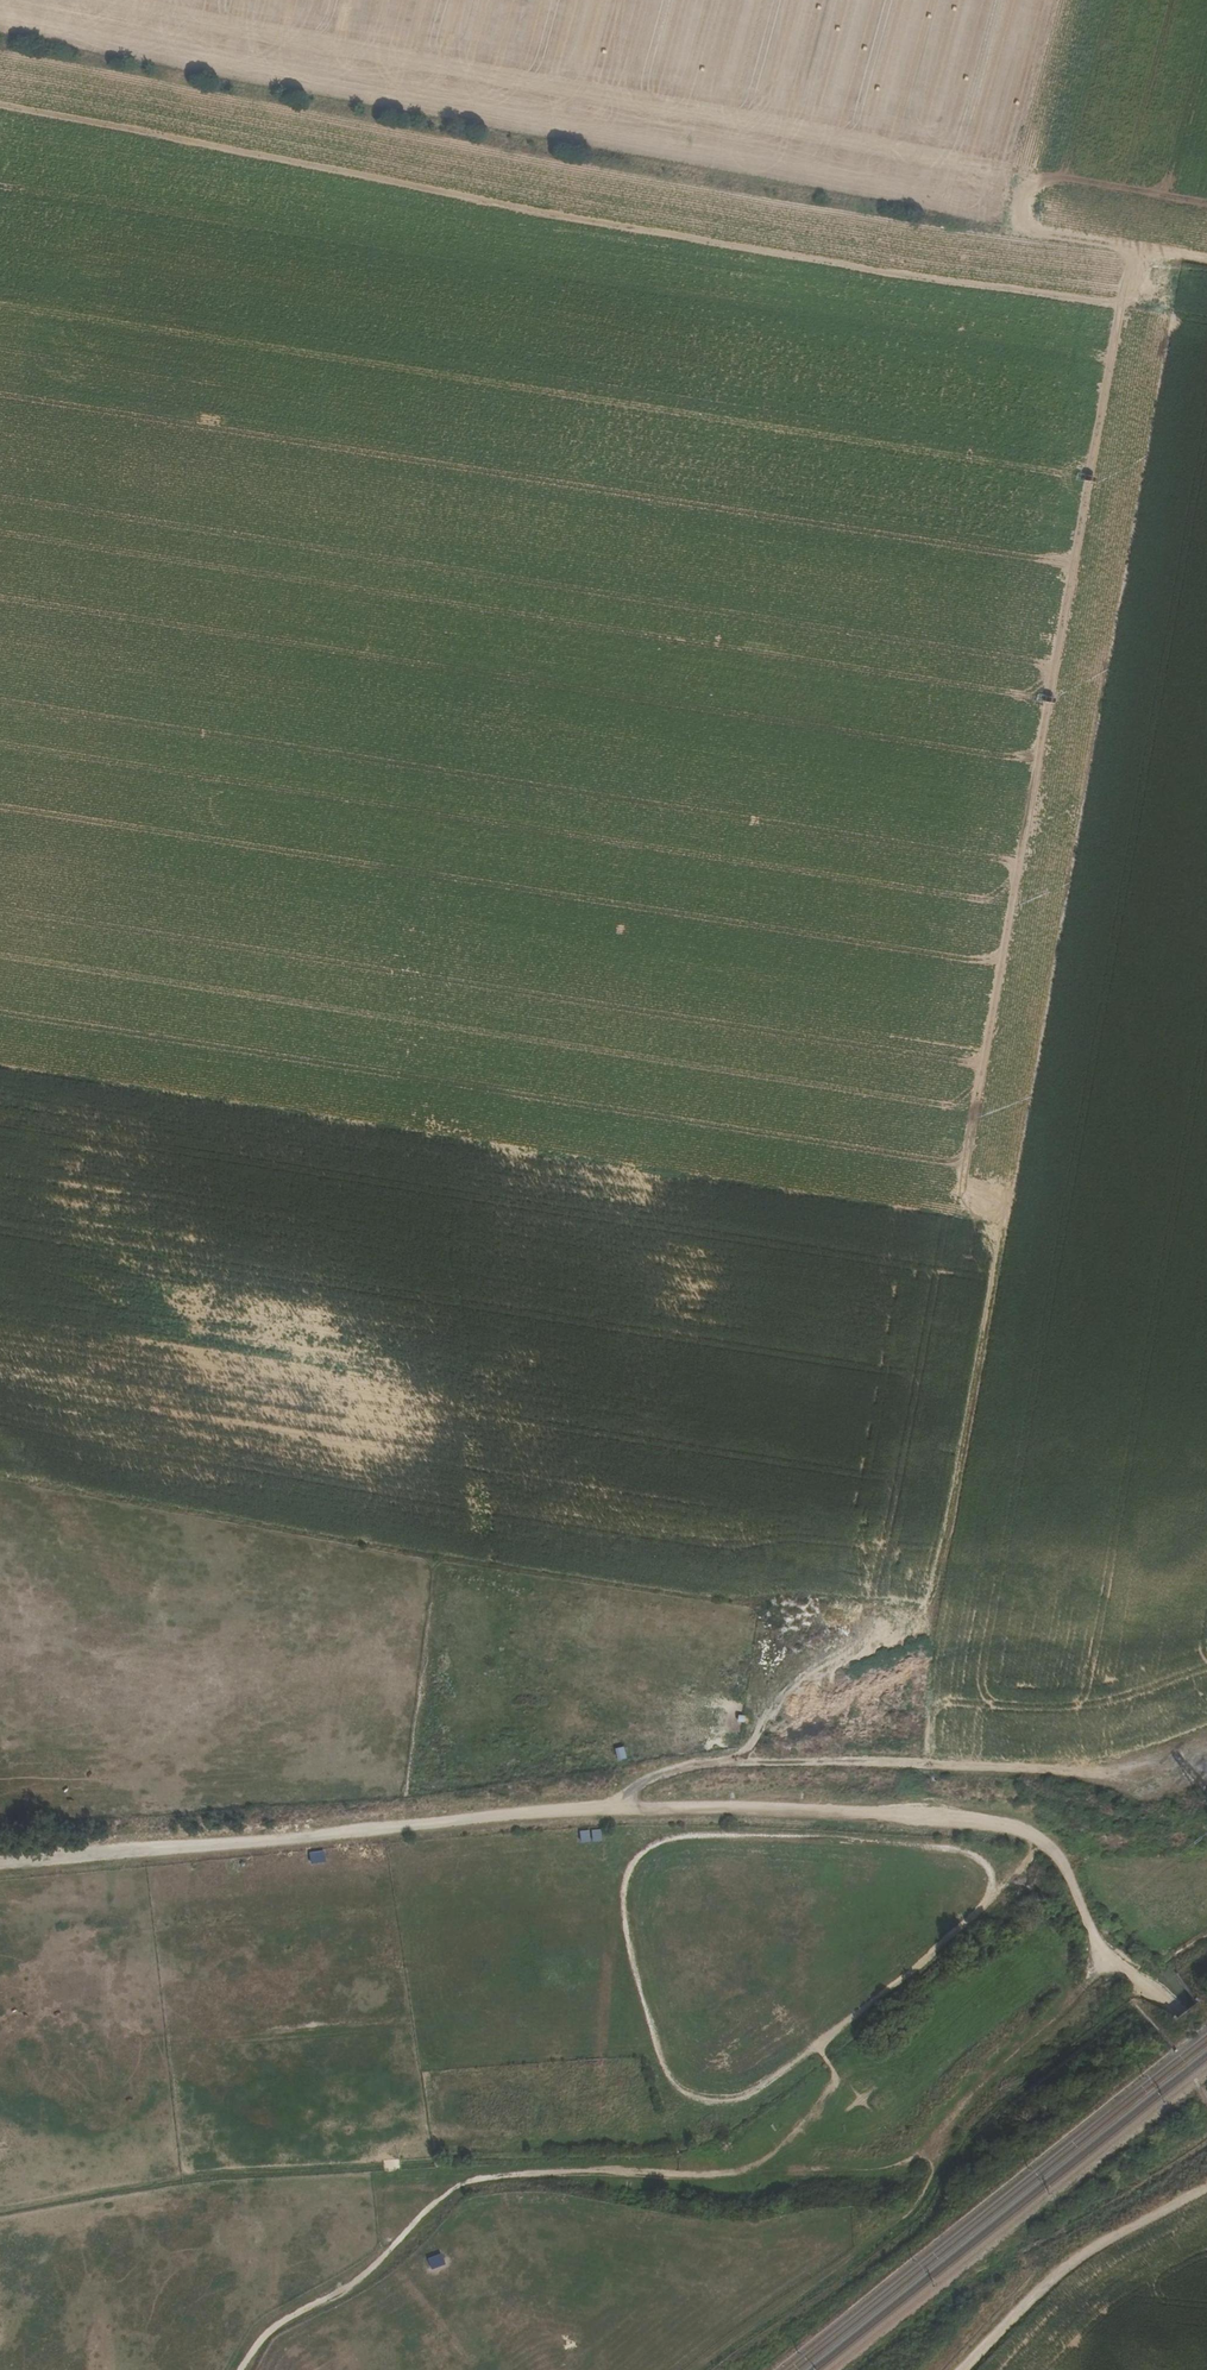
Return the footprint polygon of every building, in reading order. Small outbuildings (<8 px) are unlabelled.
[(623,1747),(614,1748),(617,1760),(626,1758),(623,1747)] [(600,1830),(579,1831),(580,1843),(601,1842),(600,1830)]
